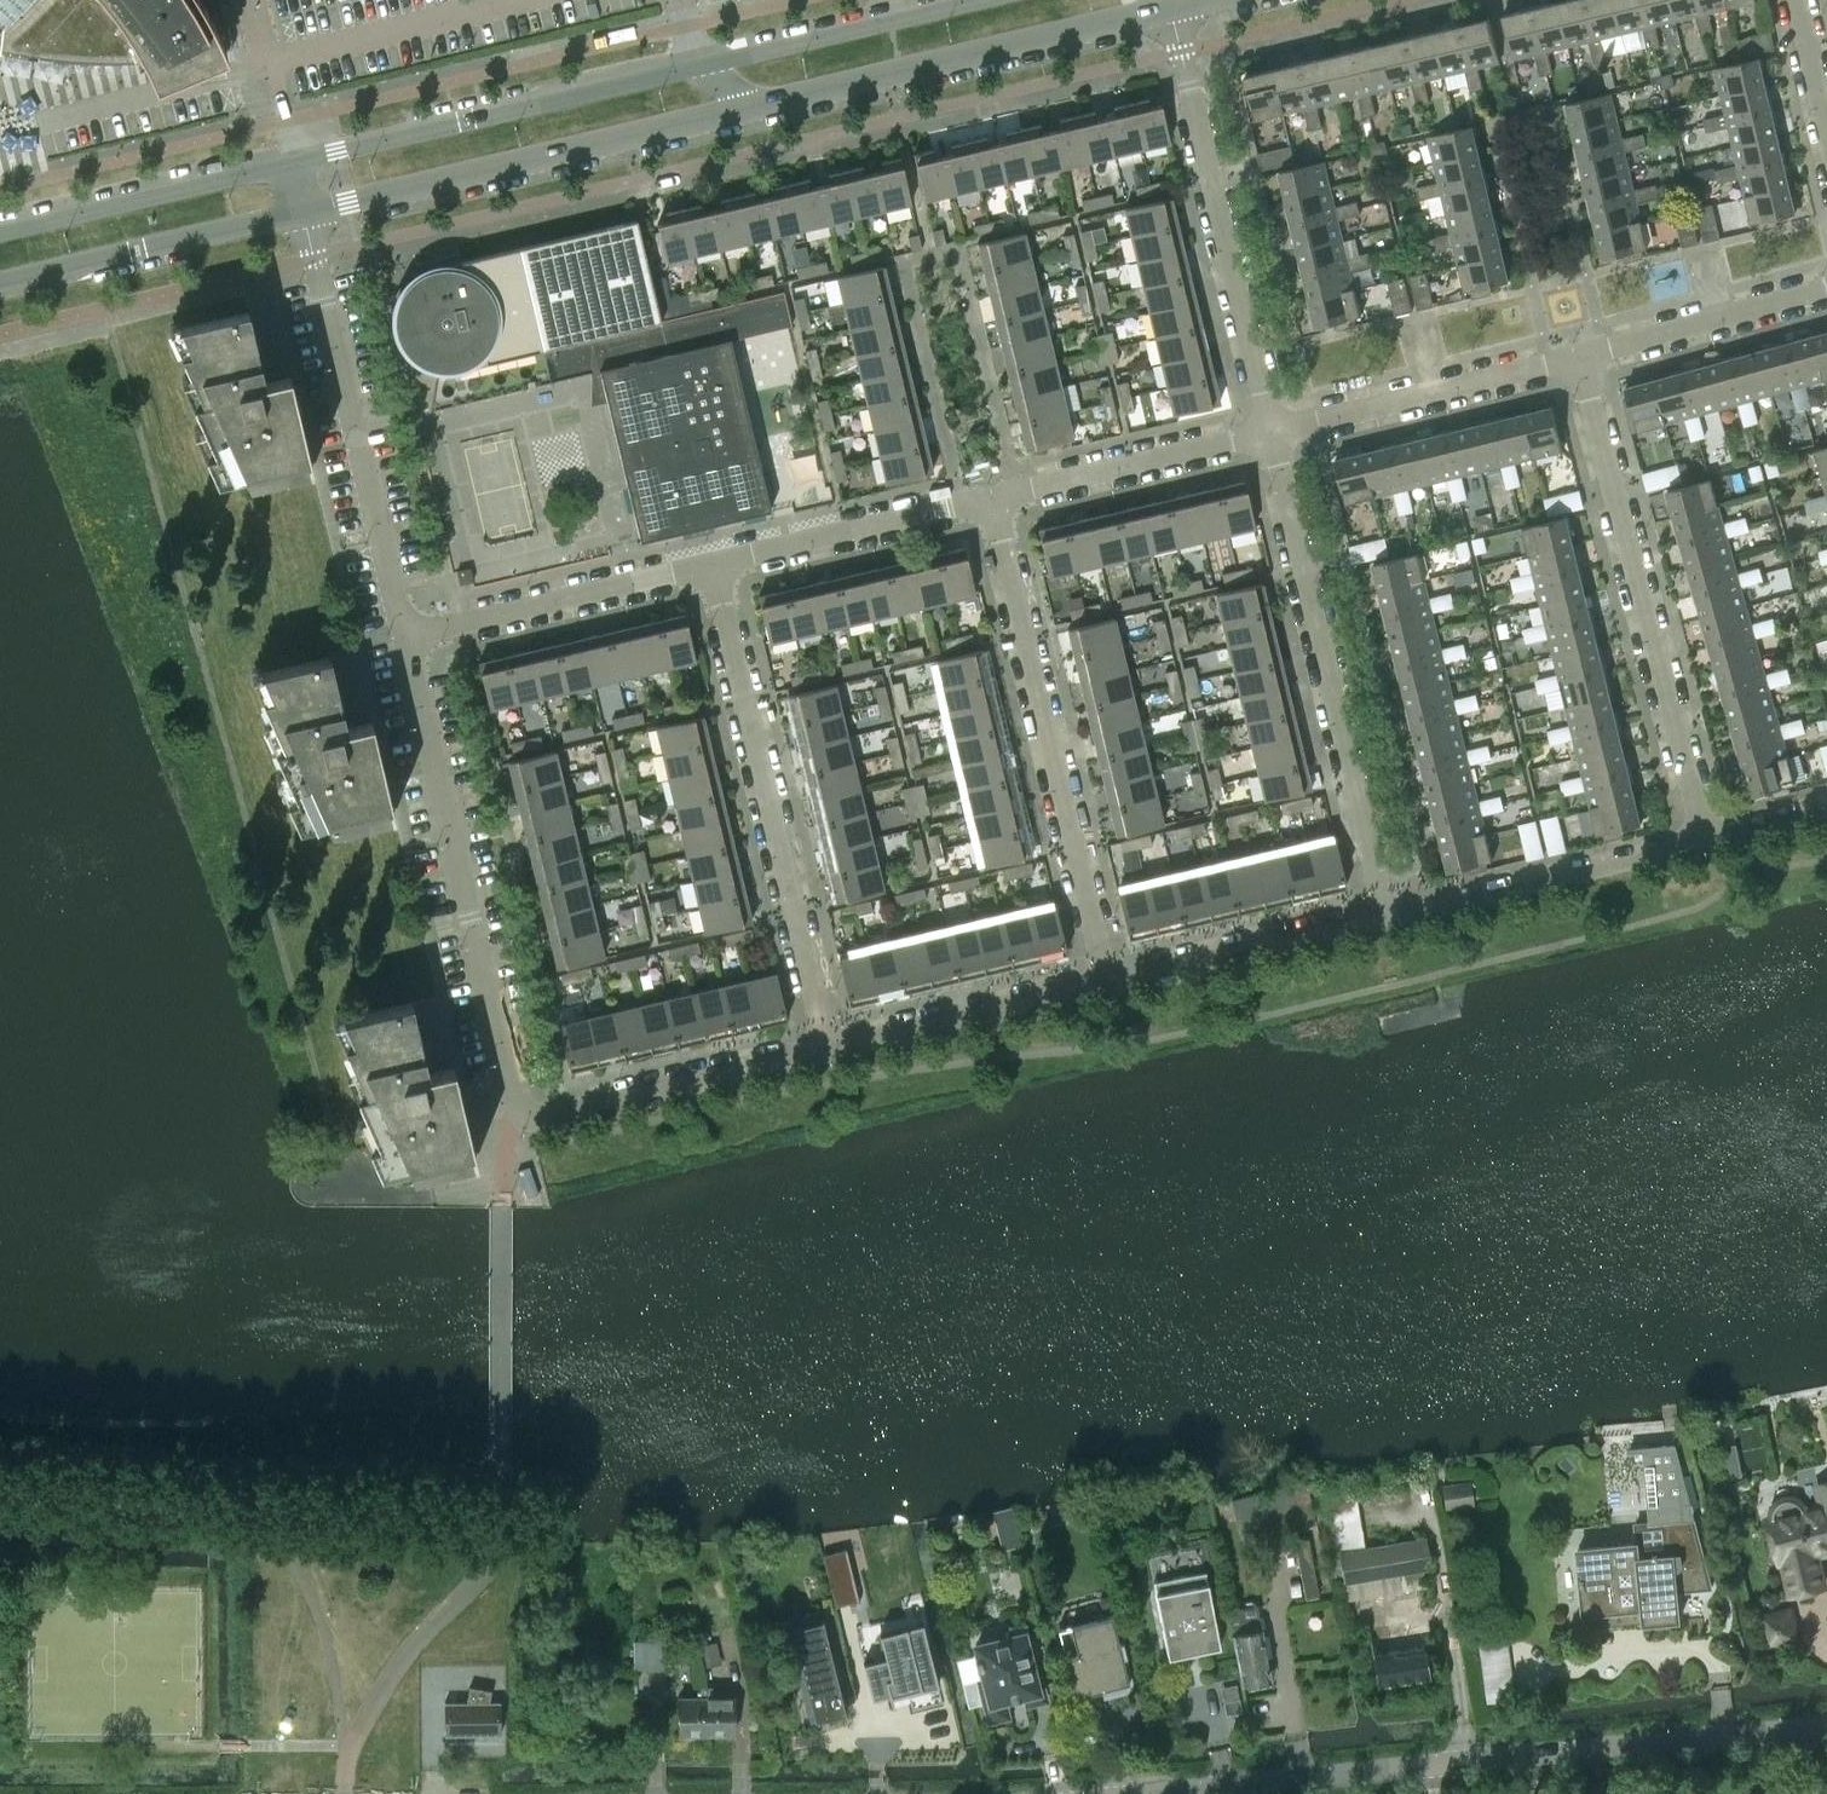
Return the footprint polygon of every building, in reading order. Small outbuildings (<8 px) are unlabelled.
[(16,55),(30,57),(38,58),(55,60),(67,62),(80,62),(92,63),(109,63),(120,63),(130,63),(147,62),(151,70),(154,78),(219,51),(232,48),(220,0),(0,0),(0,52),(16,55)] [(1558,1),(1569,45),(1589,40),(1595,39),(1586,0),(1563,0),(1558,1)] [(1595,39),(1602,37),(1622,33),(1614,0),(1586,0),(1595,39)] [(1622,33),(1643,28),(1649,26),(1643,0),(1614,0),(1622,33)] [(1649,26),(1656,25),(1676,20),(1671,0),(1643,0),(1649,26)] [(1676,20),(1696,15),(1703,14),(1700,0),(1671,0),(1676,20)] [(1703,14),(1709,12),(1729,7),(1728,0),(1700,0),(1703,14)] [(1558,1),(1531,8),(1542,52),(1548,50),(1569,45),(1558,1)] [(1514,58),(1535,53),(1542,52),(1531,8),(1503,14),(1504,17),(1514,58)] [(1489,17),(1461,24),(1472,68),(1478,67),(1500,62),(1489,17)] [(1712,23),(1699,26),(1702,37),(1714,34),(1712,23)] [(1461,24),(1435,30),(1445,75),(1465,70),(1472,68),(1461,24)] [(1435,30),(1408,37),(1418,81),(1425,80),(1445,75),(1435,30)] [(1771,31),(1737,39),(1741,56),(1775,48),(1771,31)] [(1658,36),(1645,39),(1648,50),(1661,47),(1658,36)] [(1408,37),(1381,43),(1391,87),(1412,83),(1418,81),(1408,37)] [(1381,43),(1354,49),(1365,94),(1371,92),(1391,87),(1381,43)] [(1604,48),(1592,52),(1594,63),(1607,60),(1604,48)] [(1354,49),(1327,56),(1338,100),(1358,95),(1365,94),(1354,49)] [(1327,56),(1300,62),(1311,106),(1317,105),(1338,100),(1327,56)] [(1715,68),(1721,95),(1766,84),(1759,58),(1715,68)] [(1551,61),(1538,64),(1541,75),(1553,72),(1551,61)] [(1300,62),(1274,68),(1284,113),(1304,108),(1311,106),(1300,62)] [(1256,119),(1284,113),(1274,68),(1246,75),(1256,119)] [(1672,72),(1662,75),(1665,88),(1675,85),(1672,72)] [(1665,88),(1662,75),(1652,77),(1655,90),(1665,88)] [(1481,78),(1468,81),(1471,92),(1484,89),(1481,78)] [(1766,84),(1721,95),(1726,114),(1715,116),(1718,129),(1729,126),(1727,120),(1772,109),(1766,84)] [(1427,91),(1414,94),(1417,105),(1430,102),(1427,91)] [(1567,103),(1573,130),(1617,119),(1611,93),(1567,103)] [(1148,98),(1130,102),(1141,149),(1169,142),(1160,104),(1150,107),(1148,98)] [(1115,115),(1105,117),(1114,155),(1141,149),(1130,102),(1112,106),(1115,115)] [(1374,103),(1361,106),(1363,117),(1376,114),(1374,103)] [(1727,120),(1729,126),(1733,145),(1778,135),(1772,109),(1727,120)] [(1094,111),(1076,115),(1087,161),(1114,155),(1105,117),(1096,120),(1094,111)] [(1061,128),(1051,130),(1060,168),(1087,161),(1076,115),(1059,119),(1061,128)] [(1320,116),(1307,119),(1310,130),(1323,127),(1320,116)] [(1707,132),(1718,129),(1715,116),(1704,119),(1707,132)] [(1617,119),(1573,130),(1579,155),(1623,145),(1625,151),(1636,148),(1633,135),(1622,138),(1617,119)] [(1039,124),(1022,128),(1033,174),(1060,168),(1051,130),(1042,133),(1039,124)] [(1473,126),(1428,136),(1435,163),(1479,152),(1473,126)] [(1006,141),(997,143),(1006,180),(1033,174),(1022,128),(1004,132),(1006,141)] [(1644,133),(1633,135),(1636,148),(1647,146),(1644,133)] [(1778,135),(1733,145),(1738,164),(1727,167),(1730,180),(1741,177),(1739,171),(1784,160),(1778,135)] [(986,136),(968,141),(979,187),(1006,180),(997,143),(988,145),(986,136)] [(1385,140),(1375,143),(1378,156),(1388,153),(1385,140)] [(953,153),(943,156),(952,193),(979,187),(968,141),(951,145),(953,153)] [(1375,143),(1365,145),(1368,158),(1378,156),(1375,143)] [(1291,145),(1257,153),(1261,170),(1295,162),(1291,145)] [(1623,145),(1579,155),(1585,181),(1630,170),(1625,151),(1623,145)] [(913,154),(924,200),(952,193),(943,156),(934,158),(932,149),(913,154)] [(1435,163),(1439,182),(1441,188),(1485,177),(1479,152),(1435,163)] [(883,170),(874,172),(882,210),(911,203),(900,157),(881,161),(883,170)] [(1784,160),(1739,171),(1741,177),(1745,197),(1790,186),(1784,160)] [(1325,161),(1280,171),(1286,198),(1331,187),(1325,161)] [(862,166),(845,170),(856,216),(882,210),(874,172),(864,174),(862,166)] [(1719,182),(1730,180),(1727,167),(1716,170),(1719,182)] [(829,183),(820,185),(829,223),(856,216),(845,170),(827,174),(829,183)] [(1630,170),(1585,181),(1591,206),(1636,195),(1637,202),(1648,199),(1645,186),(1634,189),(1630,170)] [(1485,177),(1441,188),(1439,182),(1428,184),(1431,197),(1442,194),(1447,213),(1491,203),(1485,177)] [(808,178),(791,183),(802,229),(829,223),(820,185),(811,187),(808,178)] [(1164,180),(1150,184),(1152,194),(1167,191),(1164,180)] [(776,196),(766,198),(775,235),(802,229),(791,183),(773,187),(776,196)] [(1137,198),(1152,194),(1150,184),(1135,188),(1137,198)] [(1420,200),(1431,197),(1428,184),(1417,187),(1420,200)] [(1656,184),(1645,186),(1648,199),(1659,197),(1656,184)] [(1790,186),(1745,197),(1752,223),(1758,221),(1760,229),(1777,225),(1776,217),(1796,212),(1790,186)] [(1331,187),(1286,198),(1292,223),(1337,213),(1338,219),(1349,216),(1346,204),(1335,206),(1331,187)] [(754,191),(736,195),(747,242),(775,235),(766,198),(756,200),(754,191)] [(1111,193),(1096,197),(1099,207),(1113,204),(1111,193)] [(721,208),(712,211),(721,248),(747,242),(736,195),(719,200),(721,208)] [(1636,195),(1591,206),(1597,231),(1642,221),(1637,202),(1636,195)] [(1096,197),(1081,200),(1083,211),(1099,207),(1096,197)] [(1124,209),(1130,235),(1176,224),(1170,198),(1124,209)] [(1357,201),(1346,204),(1349,216),(1361,214),(1357,201)] [(1447,213),(1451,232),(1453,239),(1497,228),(1491,203),(1447,213)] [(700,204),(683,208),(694,255),(721,248),(712,211),(702,213),(700,204)] [(1721,238),(1713,204),(1696,208),(1704,242),(1721,238)] [(1056,206),(1041,210),(1044,220),(1059,216),(1056,206)] [(657,224),(666,261),(694,255),(683,208),(665,212),(667,221),(657,224)] [(1699,243),(1691,209),(1674,213),(1682,247),(1699,243)] [(1029,223),(1044,220),(1041,210),(1026,213),(1029,223)] [(1337,213),(1292,223),(1299,248),(1343,238),(1338,219),(1337,213)] [(461,261),(463,269),(460,268),(457,267),(451,266),(447,266),(441,267),(437,267),(432,268),(427,270),(424,271),(425,273),(421,275),(416,279),(412,281),(409,285),(407,288),(405,290),(404,292),(402,295),(400,299),(398,303),(397,308),(397,310),(396,312),(396,316),(396,318),(396,322),(397,327),(397,331),(399,335),(400,337),(400,339),(402,343),(404,345),(406,349),(407,350),(410,354),(414,357),(416,359),(419,361),(423,363),(428,365),(435,367),(441,368),(448,369),(453,368),(456,368),(533,349),(541,383),(538,383),(538,385),(600,371),(640,539),(639,540),(640,541),(769,510),(769,511),(771,510),(730,340),(792,325),(783,291),(660,320),(637,219),(461,261)] [(1002,219),(988,222),(990,233),(1005,229),(1002,219)] [(1642,221),(1597,231),(1603,258),(1624,253),(1626,260),(1643,256),(1641,249),(1648,247),(1642,221)] [(988,222),(973,226),(975,236),(990,233),(988,222)] [(1176,224),(1130,235),(1136,261),(1182,250),(1176,224)] [(935,246),(945,243),(942,228),(931,231),(935,246)] [(1497,228),(1453,239),(1451,232),(1440,235),(1443,248),(1454,245),(1459,265),(1503,254),(1497,228)] [(1080,232),(1083,247),(1094,244),(1090,229),(1080,232)] [(977,243),(983,270),(1030,259),(1023,232),(977,243)] [(1076,248),(1073,233),(1062,236),(1066,250),(1076,248)] [(921,249),(918,234),(908,236),(911,252),(921,249)] [(1432,250),(1443,248),(1440,235),(1429,238),(1432,250)] [(1343,238),(1299,248),(1305,274),(1349,263),(1350,270),(1362,267),(1358,254),(1347,257),(1343,238)] [(1094,244),(1083,247),(1087,261),(1097,259),(1094,244)] [(879,248),(864,252),(866,262),(881,259),(879,248)] [(1076,248),(1066,250),(1069,265),(1080,263),(1076,248)] [(1182,250),(1136,261),(1142,286),(1188,275),(1182,250)] [(852,266),(866,262),(864,252),(849,255),(852,266)] [(1369,252),(1358,254),(1362,267),(1373,265),(1369,252)] [(1503,254),(1459,265),(1465,291),(1472,289),(1474,297),(1491,293),(1489,285),(1509,280),(1503,254)] [(1030,259),(983,270),(989,296),(1036,284),(1030,259)] [(825,261),(810,265),(813,275),(828,271),(825,261)] [(1349,263),(1305,274),(1311,299),(1355,289),(1350,270),(1349,263)] [(798,278),(813,275),(810,265),(796,268),(798,278)] [(837,277),(843,303),(889,293),(883,266),(837,277)] [(1418,310),(1434,306),(1426,272),(1410,276),(1418,310)] [(771,274),(756,277),(758,288),(773,284),(771,274)] [(1188,275),(1142,286),(1148,311),(1194,300),(1188,275)] [(756,277),(741,281),(744,291),(758,288),(756,277)] [(1404,277),(1387,281),(1396,315),(1412,311),(1404,277)] [(1092,282),(1095,297),(1106,294),(1102,280),(1092,282)] [(1036,284),(989,296),(995,321),(1042,310),(1036,284)] [(1074,286),(1078,301),(1088,299),(1085,284),(1074,286)] [(717,287),(702,290),(705,300),(720,297),(717,287)] [(1355,289),(1311,299),(1317,326),(1337,321),(1339,328),(1356,324),(1354,317),(1361,315),(1355,289)] [(702,290),(687,294),(690,304),(705,300),(702,290)] [(889,293),(843,303),(849,329),(895,318),(889,293)] [(1106,294),(1095,297),(1099,312),(1109,309),(1106,294)] [(793,300),(796,315),(807,313),(803,297),(793,300)] [(1088,299),(1078,301),(1081,316),(1092,314),(1088,299)] [(1194,300),(1148,311),(1154,337),(1200,326),(1194,300)] [(1042,310),(995,321),(1001,346),(1048,335),(1042,310)] [(265,382),(248,312),(180,328),(191,352),(181,355),(203,403),(193,405),(215,454),(206,456),(218,483),(285,467),(310,461),(290,376),(265,382)] [(807,313),(796,315),(800,329),(810,327),(807,313)] [(895,318),(849,329),(855,354),(901,343),(895,318)] [(1200,326),(1154,337),(1160,362),(1207,351),(1200,326)] [(1813,335),(1825,379),(1826,378),(1826,331),(1813,335)] [(1111,332),(1101,334),(1104,349),(1115,347),(1111,332)] [(1090,337),(1093,351),(1104,349),(1101,334),(1090,337)] [(1048,335),(1001,346),(1007,372),(1054,361),(1048,335)] [(1813,335),(1786,342),(1799,386),(1792,388),(1795,398),(1808,395),(1805,384),(1825,379),(1813,335)] [(1786,342),(1760,350),(1772,393),(1792,388),(1799,386),(1786,342)] [(901,343),(855,354),(861,380),(907,369),(901,343)] [(1115,347),(1104,349),(1108,364),(1118,361),(1115,347)] [(805,351),(808,365),(819,363),(815,348),(805,351)] [(1104,349),(1093,351),(1097,366),(1108,364),(1104,349)] [(1760,350),(1733,357),(1746,401),(1739,403),(1742,413),(1755,410),(1752,399),(1772,393),(1760,350)] [(1207,351),(1160,362),(1166,388),(1213,377),(1207,351)] [(1733,357),(1707,364),(1719,408),(1739,403),(1746,401),(1733,357)] [(1054,361),(1007,372),(1013,397),(1060,386),(1054,361)] [(819,363),(808,365),(812,380),(822,378),(819,363)] [(1707,364),(1680,372),(1692,416),(1686,417),(1689,428),(1702,424),(1699,414),(1719,408),(1707,364)] [(907,369),(861,380),(867,405),(913,394),(907,369)] [(1692,416),(1680,372),(1654,379),(1666,423),(1686,417),(1692,416)] [(1213,377),(1166,388),(1173,414),(1219,403),(1213,377)] [(1638,431),(1666,423),(1654,379),(1626,387),(1638,431)] [(1130,397),(1126,381),(1116,384),(1120,399),(1130,397)] [(1099,388),(1102,403),(1112,400),(1109,385),(1099,388)] [(1060,386),(1013,397),(1020,423),(1066,412),(1060,386)] [(913,394),(867,405),(873,431),(919,420),(913,394)] [(1808,395),(1795,398),(1798,409),(1811,406),(1808,395)] [(1130,397),(1120,399),(1123,413),(1134,411),(1130,397)] [(817,401),(821,416),(831,414),(827,399),(817,401)] [(1112,400),(1102,403),(1106,418),(1116,415),(1112,400)] [(1552,406),(1525,413),(1535,457),(1563,450),(1552,406)] [(1755,410),(1742,413),(1745,424),(1758,421),(1755,410)] [(1066,412),(1020,423),(1026,449),(1072,438),(1066,412)] [(1525,413),(1498,419),(1509,463),(1502,465),(1505,476),(1517,472),(1515,462),(1535,457),(1525,413)] [(831,414),(821,416),(824,431),(834,428),(831,414)] [(1498,419),(1471,426),(1482,470),(1502,465),(1509,463),(1498,419)] [(919,420),(873,431),(879,456),(925,445),(919,420)] [(1702,424),(1689,428),(1692,439),(1705,435),(1702,424)] [(1471,426),(1444,432),(1455,477),(1448,478),(1451,489),(1464,486),(1461,475),(1482,470),(1471,426)] [(1444,432),(1417,439),(1428,483),(1448,478),(1455,477),(1444,432)] [(1417,439),(1390,445),(1401,490),(1395,491),(1397,502),(1410,499),(1408,488),(1428,483),(1417,439)] [(936,471),(944,469),(940,440),(931,441),(936,471)] [(925,445),(879,456),(886,483),(932,472),(925,445)] [(1401,490),(1390,445),(1364,452),(1374,496),(1395,491),(1401,490)] [(1822,475),(1826,474),(1826,446),(1815,449),(1822,475)] [(829,452),(833,467),(843,465),(839,450),(829,452)] [(1347,503),(1374,496),(1364,452),(1336,459),(1347,503)] [(1780,473),(1776,460),(1766,463),(1769,476),(1780,473)] [(1648,490),(1682,480),(1677,464),(1643,473),(1648,490)] [(1760,464),(1750,467),(1753,480),(1764,477),(1760,464)] [(843,465),(833,467),(836,482),(846,479),(843,465)] [(1517,472),(1505,476),(1507,487),(1520,484),(1517,472)] [(1667,490),(1675,516),(1718,504),(1711,478),(1667,490)] [(1243,481),(1217,487),(1228,533),(1254,527),(1243,481)] [(1464,486),(1451,489),(1454,500),(1467,497),(1464,486)] [(1217,487),(1191,493),(1202,539),(1228,533),(1217,487)] [(1579,490),(1545,498),(1549,515),(1583,506),(1579,490)] [(1191,493),(1166,499),(1177,545),(1202,539),(1191,493)] [(1817,497),(1820,510),(1826,508),(1826,494),(1817,497)] [(1809,513),(1820,510),(1817,497),(1806,500),(1809,513)] [(1166,499),(1140,505),(1151,551),(1177,545),(1166,499)] [(1410,499),(1397,502),(1400,513),(1413,510),(1410,499)] [(1718,504),(1675,516),(1682,541),(1725,529),(1727,536),(1738,533),(1734,520),(1724,523),(1718,504)] [(1140,505),(1115,511),(1126,558),(1151,551),(1140,505)] [(1115,511),(1089,517),(1100,564),(1126,558),(1115,511)] [(1523,527),(1529,553),(1573,543),(1567,516),(1523,527)] [(1089,517),(1064,523),(1075,570),(1100,564),(1089,517)] [(1745,517),(1734,520),(1738,533),(1749,530),(1745,517)] [(1048,576),(1075,570),(1064,523),(1037,530),(1048,576)] [(1725,529),(1682,541),(1689,567),(1732,554),(1727,536),(1725,529)] [(1487,550),(1484,537),(1473,539),(1476,552),(1487,550)] [(1389,554),(1385,538),(1351,546),(1355,562),(1389,554)] [(1467,541),(1457,543),(1460,556),(1471,553),(1467,541)] [(1573,543),(1529,553),(1534,573),(1523,575),(1526,588),(1537,585),(1535,579),(1579,568),(1573,543)] [(964,547),(937,554),(948,600),(975,593),(964,547)] [(1374,564),(1380,590),(1425,579),(1418,553),(1374,564)] [(937,554),(912,560),(923,606),(948,600),(937,554)] [(1732,554),(1689,567),(1696,592),(1739,580),(1741,586),(1752,583),(1748,570),(1738,573),(1732,554)] [(912,560),(886,566),(897,612),(923,606),(912,560)] [(886,566),(861,572),(872,618),(897,612),(886,566)] [(1251,567),(1236,570),(1239,581),(1253,577),(1251,567)] [(1759,567),(1748,570),(1752,583),(1763,580),(1759,567)] [(473,581),(470,568),(457,571),(460,584),(473,581)] [(1579,568),(1535,579),(1537,585),(1541,604),(1586,594),(1579,568)] [(1224,584),(1239,581),(1236,570),(1221,574),(1224,584)] [(861,572),(836,578),(846,624),(872,618),(861,572)] [(1515,591),(1526,588),(1523,575),(1512,578),(1515,591)] [(836,578),(810,584),(821,630),(846,624),(836,578)] [(1200,579),(1185,582),(1188,593),(1203,589),(1200,579)] [(1425,579),(1380,590),(1387,615),(1431,604),(1432,611),(1443,608),(1440,595),(1429,598),(1425,579)] [(1739,580),(1696,592),(1703,617),(1746,605),(1741,586),(1739,580)] [(1173,596),(1188,593),(1185,582),(1171,586),(1173,596)] [(1215,594),(1221,620),(1267,609),(1261,583),(1215,594)] [(810,584),(785,590),(796,636),(821,630),(810,584)] [(769,642),(796,636),(785,590),(758,596),(769,642)] [(1149,591),(1134,594),(1137,605),(1152,601),(1149,591)] [(1451,593),(1440,595),(1443,608),(1454,606),(1451,593)] [(1122,608),(1137,605),(1134,594),(1120,598),(1122,608)] [(1586,594),(1541,604),(1546,623),(1535,626),(1538,639),(1549,636),(1548,630),(1592,619),(1586,594)] [(1099,603),(1084,607),(1086,617),(1101,613),(1099,603)] [(1431,604),(1387,615),(1393,641),(1437,630),(1432,611),(1431,604)] [(1746,605),(1703,617),(1710,642),(1753,630),(1755,636),(1766,633),(1762,621),(1752,624),(1746,605)] [(1071,620),(1086,617),(1084,607),(1069,610),(1071,620)] [(1267,609),(1221,620),(1227,646),(1273,635),(1267,609)] [(684,614),(658,620),(669,666),(695,660),(684,614)] [(1181,614),(1171,617),(1174,632),(1184,629),(1181,614)] [(1067,629),(1074,655),(1120,644),(1113,618),(1067,629)] [(1773,618),(1762,621),(1766,633),(1777,630),(1773,618)] [(1153,621),(1156,635),(1167,633),(1163,619),(1153,621)] [(1592,619),(1548,630),(1549,636),(1554,655),(1598,644),(1592,619)] [(658,620),(632,626),(643,672),(669,666),(658,620)] [(632,626),(607,632),(618,678),(643,672),(632,626)] [(1527,641),(1538,639),(1535,626),(1524,629),(1527,641)] [(1184,629),(1174,632),(1178,647),(1188,644),(1184,629)] [(1437,630),(1393,641),(1399,666),(1443,655),(1445,662),(1455,659),(1452,646),(1442,649),(1437,630)] [(1753,630),(1710,642),(1717,667),(1760,655),(1755,636),(1753,630)] [(607,632),(581,638),(592,684),(618,678),(607,632)] [(972,633),(957,636),(960,647),(974,643),(972,633)] [(1167,633),(1156,635),(1160,651),(1170,648),(1167,633)] [(1273,635),(1227,646),(1233,671),(1279,660),(1273,635)] [(944,650),(960,647),(957,636),(942,640),(944,650)] [(581,638),(556,644),(567,690),(592,684),(581,638)] [(1463,643),(1452,646),(1455,659),(1466,656),(1463,643)] [(556,644),(531,650),(542,696),(567,690),(556,644)] [(1120,644),(1074,655),(1080,681),(1126,670),(1120,644)] [(1598,644),(1554,655),(1558,674),(1548,677),(1551,689),(1562,687),(1560,680),(1604,670),(1598,644)] [(921,645),(906,649),(908,659),(923,655),(921,645)] [(891,652),(894,663),(908,659),(906,649),(891,652)] [(935,660),(942,687),(988,676),(982,649),(935,660)] [(531,650),(505,656),(516,702),(542,696),(531,650)] [(1443,655),(1399,666),(1405,691),(1449,681),(1445,662),(1443,655)] [(1760,655),(1717,667),(1724,692),(1767,680),(1769,687),(1780,684),(1776,671),(1766,674),(1760,655)] [(489,709),(516,702),(505,656),(478,662),(489,709)] [(372,721),(347,727),(330,657),(262,673),(273,697),(263,699),(285,748),(275,750),(297,799),(287,801),(299,828),(392,806),(372,721)] [(870,657),(855,661),(857,671),(872,668),(870,657)] [(1279,660),(1233,671),(1239,697),(1285,686),(1279,660)] [(857,671),(855,661),(840,664),(843,675),(857,671)] [(1193,665),(1183,668),(1186,682),(1196,680),(1193,665)] [(1787,668),(1776,671),(1780,684),(1791,681),(1787,668)] [(819,669),(804,673),(807,683),(822,680),(819,669)] [(1165,672),(1168,686),(1179,684),(1175,669),(1165,672)] [(1126,670),(1080,681),(1086,706),(1132,695),(1126,670)] [(1560,680),(1562,687),(1566,706),(1610,695),(1604,670),(1560,680)] [(790,676),(792,687),(807,683),(804,673),(790,676)] [(988,676),(942,687),(948,712),(994,701),(988,676)] [(1540,692),(1551,689),(1548,677),(1537,679),(1540,692)] [(1196,680),(1186,682),(1190,697),(1200,695),(1196,680)] [(1767,680),(1724,692),(1731,718),(1774,706),(1769,687),(1767,680)] [(902,681),(891,683),(895,698),(905,696),(902,681)] [(1449,681),(1405,691),(1411,717),(1455,706),(1457,712),(1468,710),(1465,697),(1454,699),(1449,681)] [(788,695),(794,722),(840,711),(834,684),(788,695)] [(1179,684),(1168,686),(1172,701),(1182,699),(1179,684)] [(874,687),(877,702),(888,700),(884,685),(874,687)] [(1285,686),(1239,697),(1245,722),(1291,711),(1285,686)] [(1476,694),(1465,697),(1468,710),(1479,707),(1476,694)] [(1132,695),(1086,706),(1092,732),(1138,721),(1132,695)] [(1610,695),(1566,706),(1571,725),(1560,727),(1563,740),(1574,738),(1572,731),(1617,720),(1610,695)] [(905,696),(895,698),(898,713),(909,710),(905,696)] [(692,699),(678,703),(680,713),(695,710),(692,699)] [(888,700),(877,702),(881,717),(891,714),(888,700)] [(994,701),(948,712),(954,738),(1000,727),(994,701)] [(680,713),(678,703),(663,706),(665,717),(680,713)] [(1455,706),(1411,717),(1418,742),(1462,731),(1457,712),(1455,706)] [(1774,706),(1731,718),(1737,743),(1781,731),(1783,737),(1794,734),(1790,721),(1780,724),(1774,706)] [(641,711),(627,715),(629,725),(644,722),(641,711)] [(840,711),(794,722),(800,747),(846,736),(840,711)] [(1291,711),(1245,722),(1251,747),(1297,736),(1291,711)] [(627,715),(612,718),(614,729),(629,725),(627,715)] [(656,726),(662,753),(709,742),(702,715),(656,726)] [(1202,717),(1191,719),(1194,734),(1205,732),(1202,717)] [(1801,718),(1790,721),(1794,734),(1805,731),(1801,718)] [(1180,722),(1184,736),(1194,734),(1191,719),(1180,722)] [(1818,722),(1820,730),(1826,729),(1826,719),(1818,722)] [(1617,720),(1572,731),(1574,738),(1578,757),(1623,746),(1617,720)] [(1138,721),(1092,732),(1098,757),(1144,746),(1138,721)] [(590,723),(576,727),(578,737),(593,734),(590,723)] [(563,741),(578,737),(576,727),(561,730),(563,741)] [(1000,727),(954,738),(960,763),(1006,752),(1000,727)] [(1552,743),(1563,740),(1560,727),(1549,730),(1552,743)] [(1462,731),(1418,742),(1424,767),(1468,757),(1469,763),(1480,760),(1477,748),(1466,750),(1462,731)] [(1781,731),(1737,743),(1744,768),(1788,756),(1783,737),(1781,731)] [(914,732),(903,734),(907,749),(917,746),(914,732)] [(1205,732),(1194,734),(1198,749),(1209,746),(1205,732)] [(1194,734),(1184,736),(1187,752),(1198,749),(1194,734)] [(540,735),(525,739),(527,749),(542,746),(540,735)] [(846,736),(800,747),(806,773),(852,762),(846,736)] [(886,738),(889,753),(900,750),(896,736),(886,738)] [(1297,736),(1251,747),(1257,773),(1303,762),(1297,736)] [(525,739),(510,742),(513,753),(527,749),(525,739)] [(709,742),(662,753),(668,778),(715,767),(709,742)] [(1488,745),(1477,748),(1480,760),(1491,758),(1488,745)] [(917,746),(907,749),(910,764),(921,761),(917,746)] [(1144,746),(1098,757),(1104,783),(1150,772),(1144,746)] [(1623,746),(1578,757),(1583,775),(1572,778),(1575,791),(1586,788),(1585,782),(1629,771),(1623,746)] [(612,749),(615,765),(626,762),(622,747),(612,749)] [(903,765),(900,750),(889,753),(893,768),(903,765)] [(509,761),(515,788),(561,777),(555,751),(509,761)] [(605,751),(594,753),(598,768),(608,766),(605,751)] [(1006,752),(960,763),(966,788),(1012,777),(1006,752)] [(1788,756),(1744,768),(1752,794),(1772,789),(1774,796),(1791,791),(1789,784),(1796,782),(1788,756)] [(1468,757),(1424,767),(1430,793),(1474,782),(1469,763),(1468,757)] [(626,762),(615,765),(619,779),(629,776),(626,762)] [(852,762),(806,773),(812,798),(859,787),(852,762)] [(1303,762),(1257,773),(1264,799),(1310,789),(1303,762)] [(608,766),(598,768),(601,783),(612,781),(608,766)] [(715,767),(668,778),(674,804),(721,793),(715,767)] [(1217,767),(1207,769),(1210,785),(1221,782),(1217,767)] [(1189,774),(1192,788),(1203,785),(1199,771),(1189,774)] [(1629,771),(1585,782),(1586,788),(1591,807),(1635,797),(1629,771)] [(1150,772),(1104,783),(1110,808),(1156,797),(1150,772)] [(561,777),(515,788),(521,813),(567,802),(561,777)] [(1012,777),(966,788),(972,814),(1018,803),(1012,777)] [(1564,794),(1575,791),(1572,778),(1561,781),(1564,794)] [(1221,782),(1210,785),(1214,799),(1224,797),(1221,782)] [(1474,782),(1430,793),(1436,818),(1480,807),(1482,814),(1493,811),(1489,798),(1479,801),(1474,782)] [(922,783),(912,786),(915,800),(926,798),(922,783)] [(1203,785),(1192,788),(1196,803),(1207,801),(1203,785)] [(901,788),(905,803),(915,800),(912,786),(901,788)] [(859,787),(812,798),(818,823),(865,813),(859,787)] [(721,793),(674,804),(680,829),(727,818),(721,793)] [(1310,796),(1295,800),(1297,810),(1312,807),(1310,796)] [(1500,796),(1489,798),(1493,811),(1504,809),(1500,796)] [(1156,797),(1110,808),(1116,835),(1162,824),(1156,797)] [(1635,797),(1591,807),(1597,834),(1604,832),(1606,840),(1623,835),(1621,828),(1642,823),(1635,797)] [(624,800),(627,815),(638,812),(634,798),(624,800)] [(926,798),(915,800),(919,815),(929,813),(926,798)] [(915,800),(905,803),(908,818),(919,815),(915,800)] [(1295,800),(1280,803),(1283,814),(1297,810),(1295,800)] [(567,802),(521,813),(527,839),(573,828),(567,802)] [(606,804),(610,819),(620,817),(617,802),(606,804)] [(1018,803),(972,814),(978,839),(1024,828),(1018,803)] [(1480,807),(1436,818),(1442,844),(1486,833),(1482,814),(1480,807)] [(1256,809),(1241,813),(1243,823),(1259,819),(1256,809)] [(638,812),(627,815),(631,830),(641,827),(638,812)] [(865,813),(818,823),(824,849),(871,838),(865,813)] [(1241,813),(1227,816),(1229,826),(1243,823),(1241,813)] [(1566,849),(1558,815),(1541,819),(1550,853),(1566,849)] [(620,817),(610,819),(613,834),(624,831),(620,817)] [(727,818),(680,829),(686,855),(733,844),(727,818)] [(1536,821),(1519,824),(1528,859),(1544,855),(1536,821)] [(1203,822),(1187,825),(1190,836),(1205,832),(1203,822)] [(1187,825),(1173,829),(1176,839),(1190,836),(1187,825)] [(573,828),(527,839),(533,864),(579,853),(573,828)] [(1024,828),(978,839),(984,866),(1030,855),(1024,828)] [(938,833),(927,835),(931,851),(941,848),(938,833)] [(1493,859),(1486,833),(1442,844),(1449,870),(1469,865),(1471,872),(1488,868),(1486,861),(1493,859)] [(1149,834),(1134,838),(1136,848),(1152,845),(1149,834)] [(910,840),(913,855),(924,852),(920,837),(910,840)] [(871,838),(824,849),(830,874),(877,863),(871,838)] [(1134,838),(1120,841),(1122,852),(1136,848),(1134,838)] [(1334,840),(1306,847),(1317,893),(1345,886),(1334,840)] [(733,844),(686,855),(692,880),(739,869),(733,844)] [(1306,847),(1279,853),(1291,899),(1317,893),(1306,847)] [(941,848),(931,851),(934,865),(945,863),(941,848)] [(643,849),(632,852),(636,867),(647,864),(643,849)] [(622,854),(625,869),(636,867),(632,852),(622,854)] [(927,867),(924,852),(913,855),(917,869),(927,867)] [(579,853),(533,864),(539,890),(585,879),(579,853)] [(1279,853),(1253,860),(1264,906),(1291,899),(1279,853)] [(1253,860),(1226,866),(1237,912),(1264,906),(1253,860)] [(1031,862),(1016,866),(1018,876),(1033,873),(1031,862)] [(877,863),(830,874),(837,901),(883,890),(877,863)] [(647,864),(636,867),(639,882),(650,879),(647,864)] [(1003,880),(1018,876),(1016,866),(1001,869),(1003,880)] [(1226,866),(1199,872),(1210,918),(1237,912),(1226,866)] [(636,867),(625,869),(629,884),(639,882),(636,867)] [(739,869),(692,880),(698,906),(745,895),(739,869)] [(1199,872),(1172,879),(1183,925),(1210,918),(1199,872)] [(977,875),(962,879),(965,889),(979,885),(977,875)] [(585,879),(539,890),(545,915),(591,904),(585,879)] [(962,879),(947,882),(950,892),(965,889),(962,879)] [(1172,879),(1145,885),(1156,931),(1183,925),(1172,879)] [(1128,938),(1156,931),(1145,885),(1117,892),(1128,938)] [(923,888),(908,891),(911,902),(926,898),(923,888)] [(908,891),(894,895),(896,905),(911,902),(908,891)] [(745,895),(698,906),(705,932),(751,921),(745,895)] [(648,902),(652,917),(662,914),(658,900),(648,902)] [(870,900),(855,904),(857,914),(872,911),(870,900)] [(591,904),(545,915),(551,941),(597,930),(591,904)] [(630,906),(634,921),(644,918),(641,904),(630,906)] [(855,904),(840,908),(842,918),(857,914),(855,904)] [(1055,906),(1027,913),(1038,959),(1066,953),(1055,906)] [(1027,913),(1000,919),(1011,966),(1038,959),(1027,913)] [(662,914),(652,917),(655,932),(665,929),(662,914)] [(644,918),(634,921),(638,936),(648,933),(644,918)] [(1000,919),(973,926),(984,972),(1011,966),(1000,919)] [(973,926),(946,932),(958,978),(984,972),(973,926)] [(751,929),(737,932),(740,942),(753,939),(751,929)] [(597,930),(551,941),(557,967),(604,956),(597,930)] [(724,946),(740,942),(737,932),(721,936),(724,946)] [(946,932),(920,939),(931,985),(958,978),(946,932)] [(920,939),(893,945),(904,991),(931,985),(920,939)] [(698,941),(683,945),(685,955),(700,952),(698,941)] [(683,945),(668,948),(670,959),(685,955),(683,945)] [(893,945),(866,951),(877,997),(904,991),(893,945)] [(849,1004),(877,997),(866,951),(838,958),(849,1004)] [(644,954),(629,958),(631,968),(646,965),(644,954)] [(631,968),(629,958),(614,961),(617,972),(631,968)] [(590,967),(575,970),(578,981),(593,977),(590,967)] [(575,970),(561,974),(563,984),(578,981),(575,970)] [(776,973),(749,979),(760,1025),(787,1019),(776,973)] [(749,979),(721,986),(732,1032),(760,1025),(749,979)] [(721,986),(694,992),(705,1038),(732,1032),(721,986)] [(694,992),(667,998),(678,1045),(705,1038),(694,992)] [(667,998),(640,1005),(651,1051),(678,1045),(667,998)] [(379,1144),(369,1146),(381,1173),(448,1157),(474,1151),(454,1066),(429,1072),(412,1002),(345,1019),(354,1041),(345,1044),(368,1093),(357,1095),(379,1144)] [(640,1005),(613,1011),(624,1057),(651,1051),(640,1005)] [(613,1011),(587,1018),(597,1064),(624,1057),(613,1011)] [(587,1018),(558,1024),(569,1070),(597,1064),(587,1018)] [(1638,1541),(1581,1547),(1587,1611),(1646,1606),(1648,1622),(1681,1618),(1678,1590),(1713,1587),(1695,1510),(1677,1443),(1628,1447),(1628,1453),(1644,1452),(1650,1522),(1637,1523),(1638,1541)] [(1470,1480),(1441,1485),(1445,1509),(1474,1505),(1470,1480)] [(1236,1499),(1244,1545),(1307,1534),(1298,1488),(1236,1499)] [(1774,1516),(1774,1518),(1769,1520),(1779,1560),(1784,1559),(1793,1594),(1824,1586),(1815,1551),(1826,1548),(1826,1494),(1821,1495),(1824,1506),(1805,1511),(1804,1508),(1803,1506),(1801,1504),(1799,1502),(1796,1500),(1794,1499),(1791,1499),(1788,1499),(1786,1499),(1783,1500),(1781,1502),(1779,1503),(1777,1505),(1775,1508),(1774,1510),(1774,1513),(1774,1516)] [(1431,1567),(1426,1538),(1365,1548),(1357,1502),(1328,1507),(1336,1553),(1339,1553),(1344,1582),(1431,1567)] [(1308,1539),(1295,1542),(1305,1601),(1319,1599),(1308,1539)] [(846,1548),(822,1554),(834,1606),(859,1600),(846,1548)] [(1220,1646),(1204,1570),(1153,1580),(1169,1656),(1220,1646)] [(1798,1637),(1791,1610),(1787,1611),(1784,1596),(1759,1603),(1763,1617),(1769,1644),(1798,1637)] [(814,1720),(845,1712),(817,1600),(816,1600),(821,1620),(791,1627),(814,1720)] [(1229,1610),(1233,1634),(1243,1684),(1272,1679),(1263,1629),(1261,1629),(1256,1605),(1229,1610)] [(854,1635),(873,1630),(867,1607),(849,1611),(854,1635)] [(1111,1614),(1057,1628),(1074,1696),(1100,1688),(1123,1682),(1117,1659),(1126,1656),(1122,1641),(1118,1642),(1111,1614)] [(1378,1685),(1428,1677),(1421,1630),(1408,1632),(1405,1618),(1386,1621),(1387,1626),(1376,1628),(1378,1637),(1369,1639),(1378,1685)] [(1010,1636),(975,1644),(977,1651),(975,1652),(976,1658),(974,1659),(976,1668),(978,1668),(980,1674),(983,1673),(984,1680),(979,1681),(989,1721),(1008,1716),(1003,1699),(1025,1694),(1026,1704),(1046,1700),(1037,1665),(1032,1667),(1026,1642),(1031,1641),(1026,1622),(1007,1626),(1010,1636)] [(885,1659),(863,1664),(872,1698),(888,1694),(889,1695),(907,1691),(907,1692),(938,1685),(934,1669),(939,1667),(934,1646),(928,1648),(922,1624),(879,1635),(885,1659)] [(1486,1698),(1514,1696),(1509,1638),(1481,1641),(1486,1698)] [(633,1640),(633,1666),(633,1668),(663,1669),(663,1640),(633,1640)] [(721,1663),(717,1641),(696,1645),(701,1667),(721,1663)] [(707,1733),(706,1685),(706,1674),(697,1674),(698,1686),(700,1686),(700,1696),(679,1696),(679,1733),(707,1733)] [(712,1685),(706,1685),(707,1733),(734,1733),(734,1696),(712,1696),(712,1685)] [(469,1686),(469,1690),(467,1701),(444,1702),(445,1735),(500,1734),(500,1701),(489,1701),(491,1690),(469,1686)] [(1238,1693),(1222,1696),(1225,1714),(1242,1711),(1238,1693)] [(1152,1745),(1150,1732),(1138,1734),(1140,1747),(1152,1745)]
